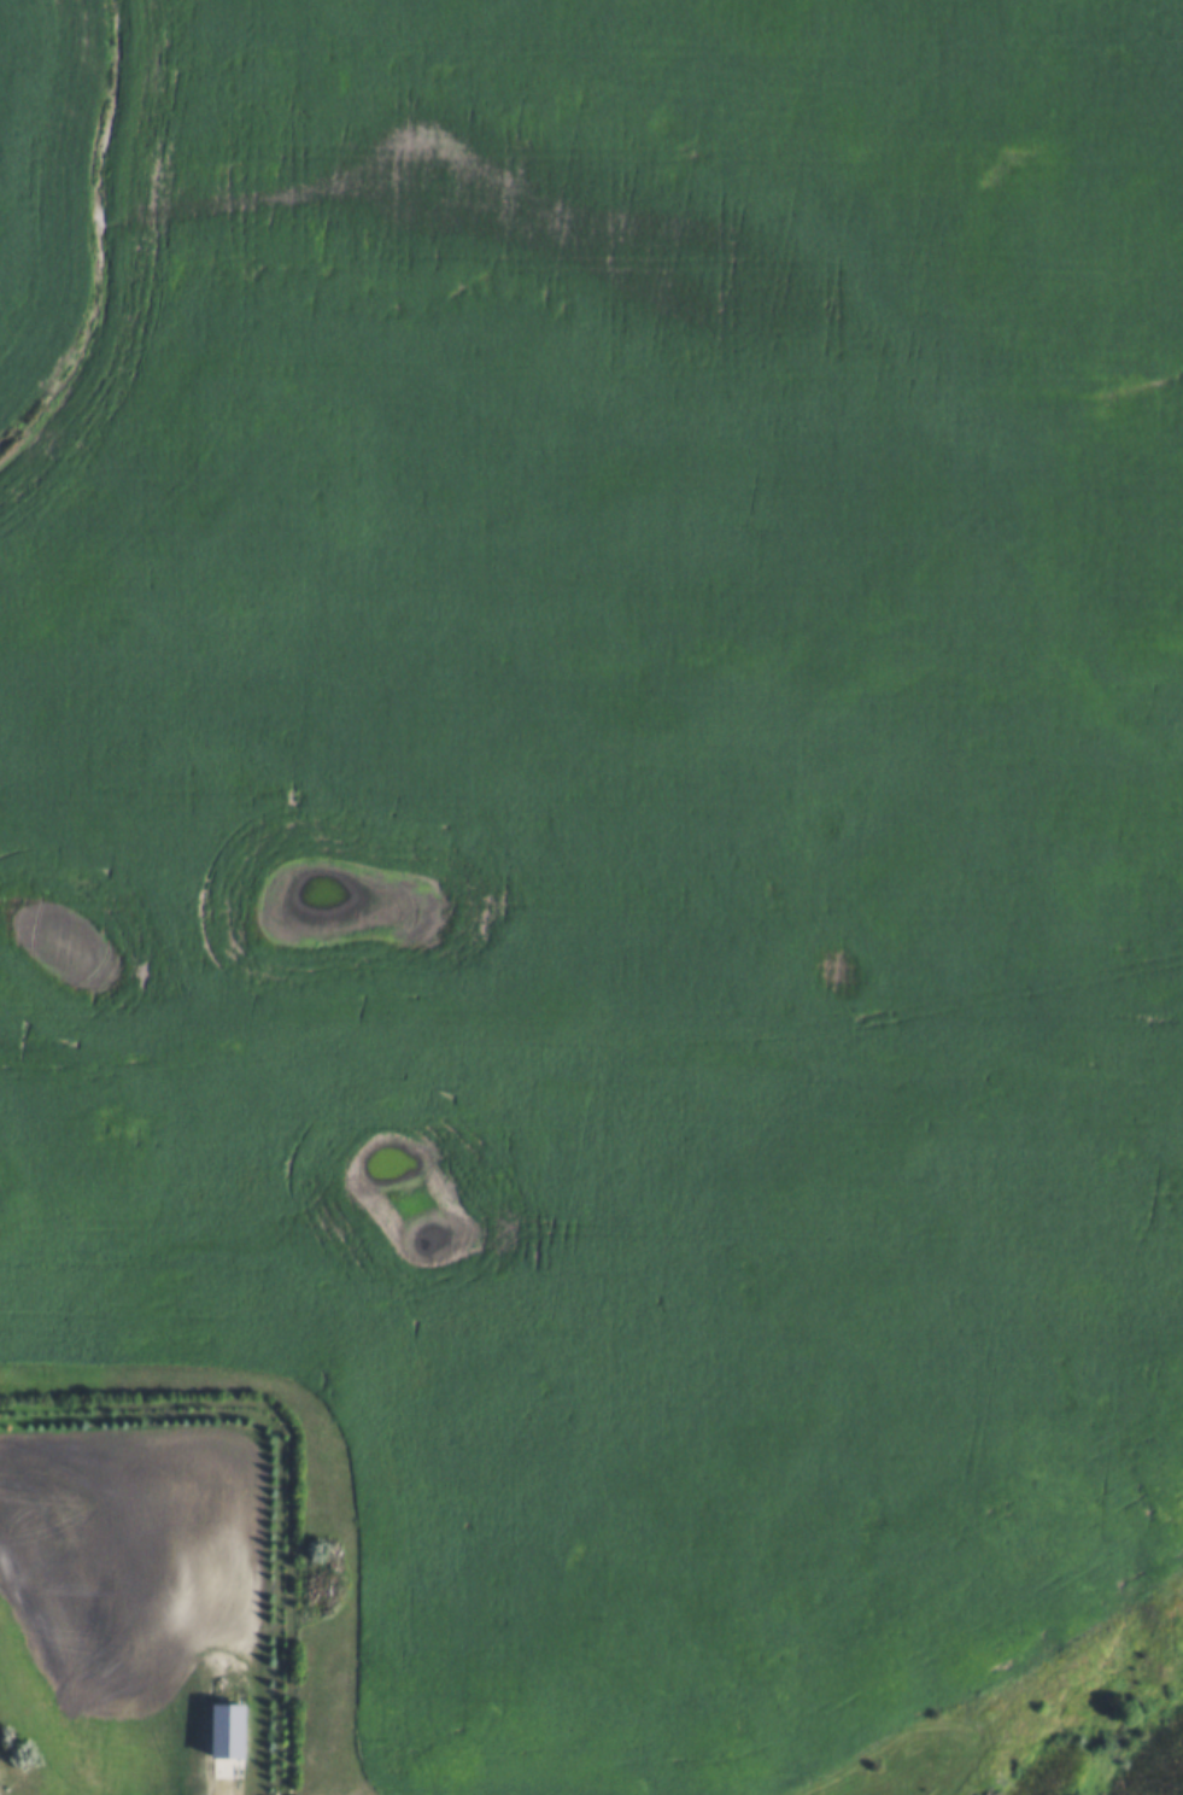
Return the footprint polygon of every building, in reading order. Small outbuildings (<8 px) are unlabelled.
[(207,1702),(241,1702),(240,1754),(206,1754),(207,1702)]
